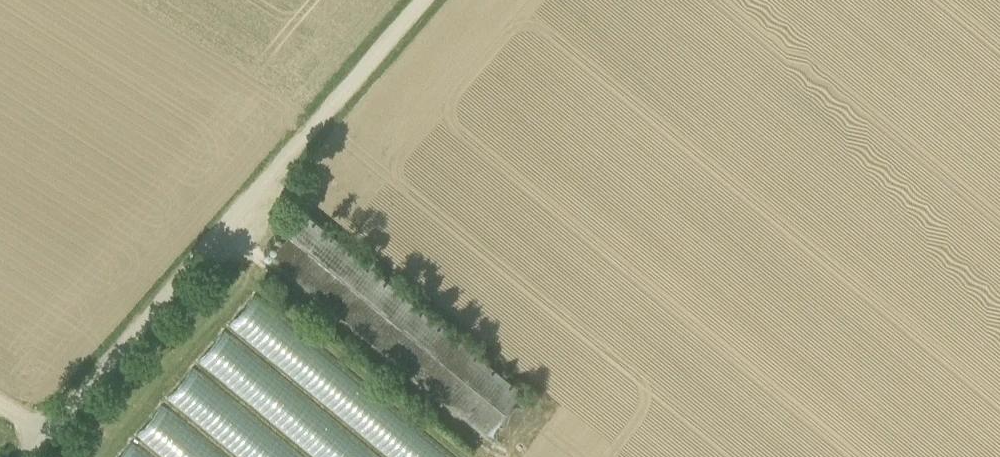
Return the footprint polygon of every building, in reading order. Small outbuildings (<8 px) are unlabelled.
[(303,217),(270,259),(491,437),(525,395),(303,217)] [(225,327),(387,456),(449,456),(249,297),(225,327)] [(217,335),(193,365),(308,456),(371,456),(217,335)] [(187,370),(162,401),(233,456),(296,456),(187,370)] [(155,456),(217,456),(156,409),(132,439),(155,456)]
